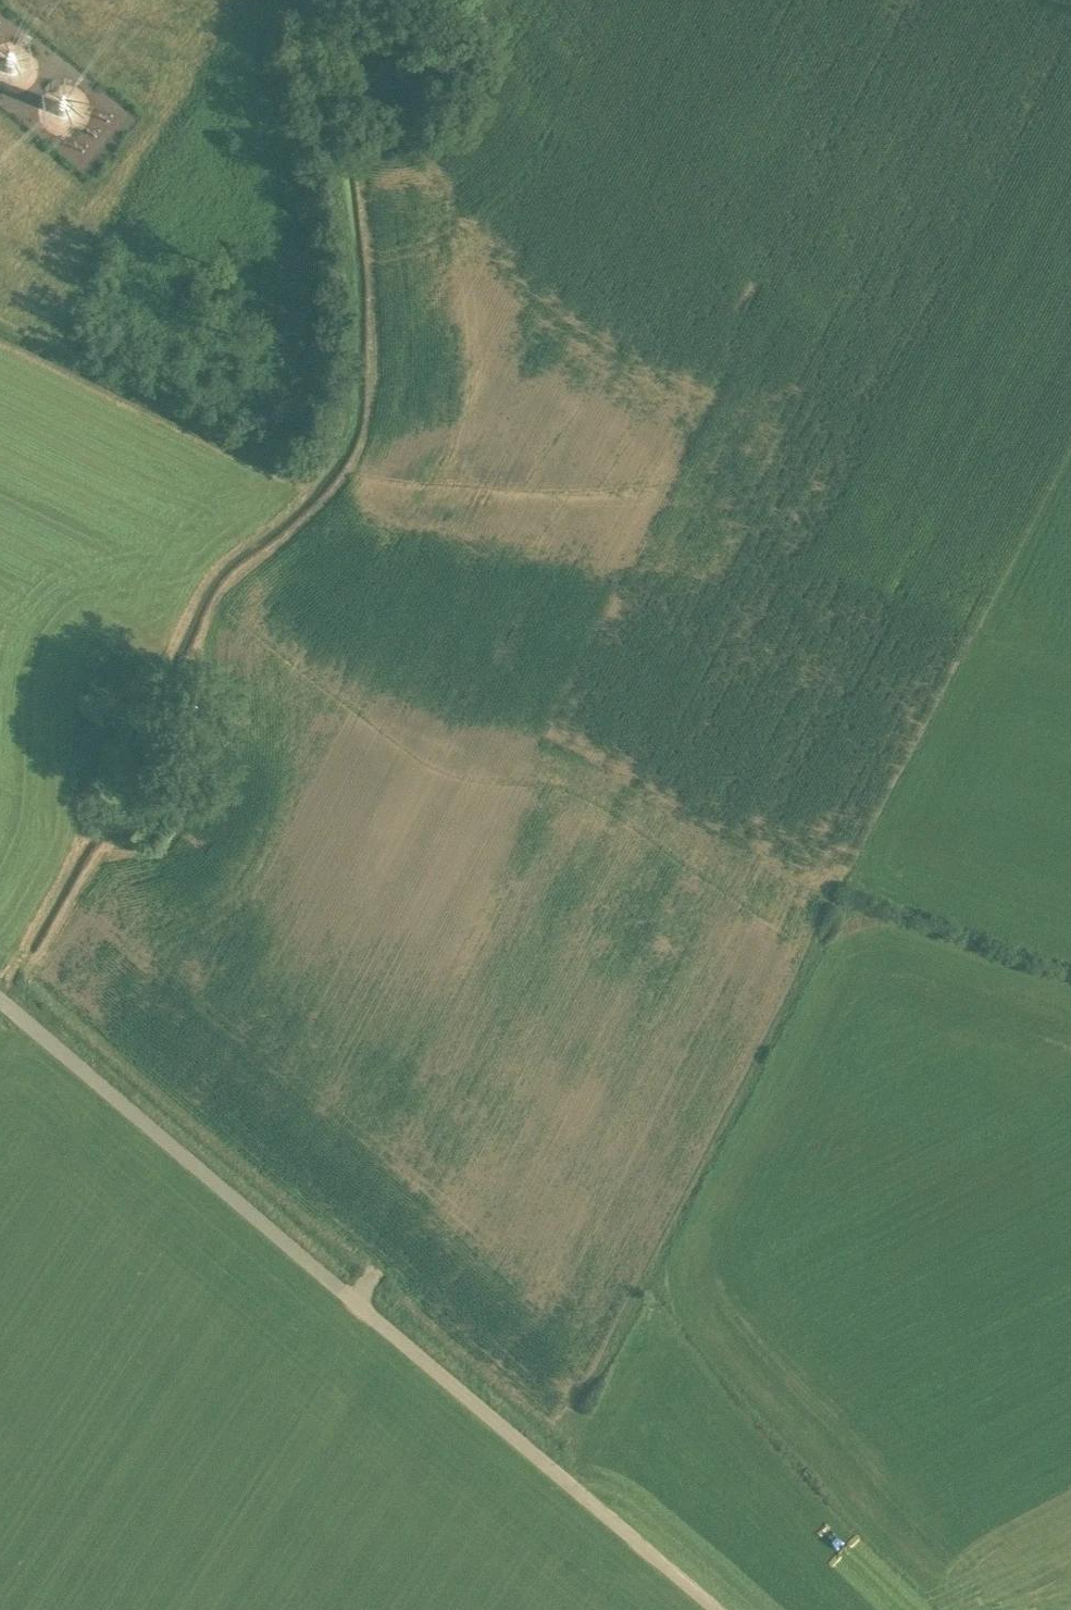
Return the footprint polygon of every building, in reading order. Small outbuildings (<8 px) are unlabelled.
[(11,75),(12,75),(13,75),(14,75),(15,75),(15,74),(16,74),(16,73),(17,73),(17,72),(18,72),(18,71),(18,70),(19,69),(19,68),(19,67),(19,66),(18,66),(18,65),(18,64),(17,64),(17,63),(16,62),(15,62),(15,61),(14,61),(13,61),(12,60),(11,60),(10,60),(10,61),(9,61),(8,61),(7,61),(7,62),(6,62),(6,63),(5,63),(5,64),(4,65),(4,66),(4,67),(4,68),(4,69),(4,70),(4,71),(5,72),(5,73),(6,73),(6,74),(7,74),(8,75),(9,75),(10,75),(11,75)] [(64,119),(65,119),(66,118),(67,118),(68,117),(69,117),(69,116),(70,116),(70,115),(71,114),(71,113),(71,112),(71,111),(71,110),(71,109),(71,108),(70,108),(70,107),(69,106),(68,105),(67,104),(66,104),(65,104),(64,104),(63,104),(62,104),(61,104),(60,104),(60,105),(59,105),(58,106),(58,107),(57,107),(57,108),(57,109),(56,109),(56,110),(56,111),(56,112),(56,113),(57,114),(57,115),(58,116),(59,117),(60,117),(60,118),(61,118),(62,118),(62,119),(63,119),(64,119)]
